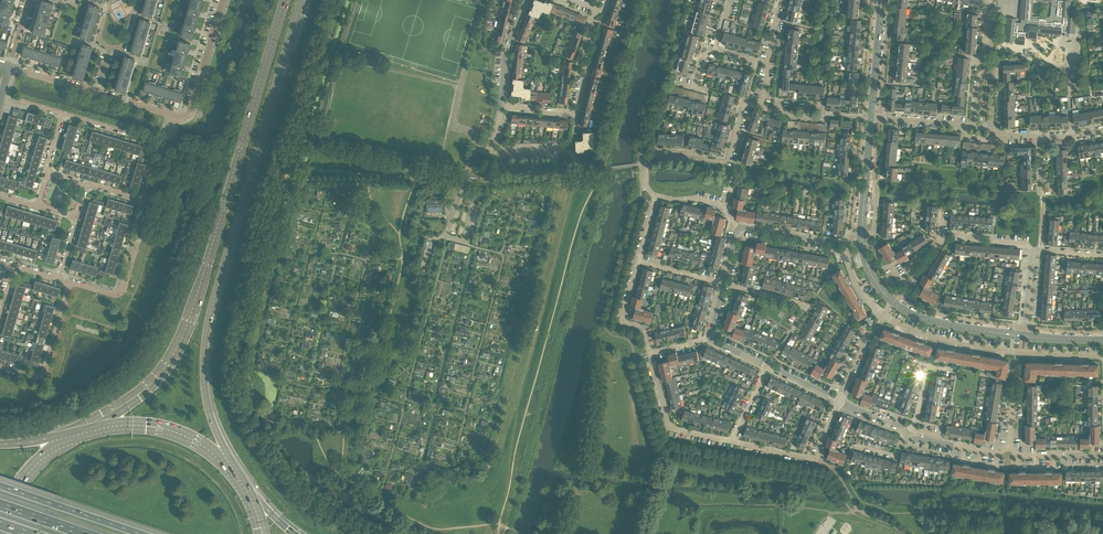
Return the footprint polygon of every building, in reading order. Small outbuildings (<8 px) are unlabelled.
[(12,9),(13,5),(14,4),(14,3),(15,3),(15,2),(14,2),(15,0),(3,0),(1,6),(12,9)] [(37,16),(49,20),(54,4),(44,1),(42,0),(41,4),(40,6),(40,7),(39,10),(39,9),(39,10),(39,11),(37,16)] [(144,7),(143,10),(142,14),(152,17),(157,0),(146,0),(144,7)] [(503,0),(501,7),(510,9),(511,2),(503,0)] [(528,14),(536,17),(538,18),(540,14),(540,13),(539,13),(538,11),(539,10),(539,9),(539,8),(541,8),(542,8),(543,8),(544,10),(544,12),(543,11),(543,12),(545,12),(549,14),(550,12),(553,4),(549,2),(548,3),(545,2),(544,2),(544,3),(542,2),(537,0),(534,0),(531,7),(532,7),(531,10),(530,10),(528,14)] [(1020,11),(1032,12),(1034,0),(1021,0),(1020,11)] [(1052,2),(1051,15),(1048,17),(1039,16),(1037,33),(1061,35),(1061,31),(1065,31),(1065,36),(1070,37),(1070,36),(1070,33),(1075,33),(1075,24),(1076,17),(1069,17),(1071,1),(1070,1),(1068,0),(1063,0),(1052,0),(1052,2)] [(700,1),(699,6),(714,10),(714,9),(714,8),(711,8),(712,5),(700,1)] [(759,2),(757,8),(767,11),(769,5),(759,2)] [(200,13),(202,6),(190,3),(185,19),(197,22),(199,17),(199,16),(200,13)] [(788,6),(788,9),(800,12),(801,7),(786,3),(786,5),(788,6)] [(95,23),(98,14),(98,12),(99,12),(100,7),(90,4),(80,38),(90,41),(91,36),(92,34),(95,25),(94,25),(95,23)] [(553,4),(550,12),(551,12),(556,14),(559,6),(553,4)] [(608,10),(607,11),(610,12),(610,11),(619,14),(621,7),(613,4),(612,5),(611,10),(608,9),(608,10)] [(12,9),(1,6),(0,9),(0,23),(8,25),(9,21),(9,19),(10,19),(10,18),(10,16),(11,16),(10,16),(11,15),(12,9)] [(559,6),(556,14),(562,17),(566,9),(559,6)] [(699,6),(697,12),(709,15),(710,12),(713,12),(716,13),(717,10),(714,9),(714,10),(699,6)] [(501,7),(500,14),(508,16),(510,9),(501,7)] [(757,8),(756,15),(766,17),(767,11),(757,8)] [(566,9),(562,17),(569,20),(572,12),(566,9)] [(784,11),(783,13),(798,17),(800,12),(788,9),(787,12),(784,11)] [(606,17),(605,18),(608,19),(608,18),(616,20),(619,14),(610,11),(610,12),(609,16),(606,16),(606,17)] [(1032,12),(1020,11),(1020,19),(1022,19),(1021,23),(1016,22),(1016,18),(1006,18),(1005,22),(1007,22),(1006,30),(1005,29),(1004,34),(1006,34),(1005,37),(1004,37),(1004,42),(1013,42),(1013,41),(1016,41),(1016,44),(1024,45),(1025,35),(1028,36),(1027,38),(1034,39),(1034,42),(1037,42),(1037,33),(1039,16),(1032,16),(1032,12)] [(572,12),(569,20),(575,22),(578,14),(572,12)] [(697,12),(696,17),(711,21),(711,19),(709,18),(709,15),(697,12)] [(798,17),(783,13),(783,15),(786,16),(785,19),(797,23),(798,17)] [(500,14),(498,20),(506,22),(508,16),(500,14)] [(528,14),(525,20),(533,23),(536,17),(528,14)] [(578,14),(575,22),(582,25),(585,17),(578,14)] [(968,14),(967,26),(977,27),(977,23),(982,23),(983,20),(980,20),(978,20),(978,15),(968,14)] [(756,15),(754,21),(764,23),(766,17),(756,15)] [(44,36),(49,20),(37,16),(36,20),(36,22),(35,23),(35,25),(34,25),(34,26),(33,33),(44,36)] [(696,17),(694,22),(707,25),(708,22),(710,23),(710,22),(714,23),(714,20),(711,19),(711,21),(696,17)] [(604,22),(603,24),(606,25),(606,24),(614,27),(616,20),(608,18),(608,19),(606,23),(604,22)] [(138,26),(137,30),(136,35),(135,37),(132,46),(133,46),(132,48),(130,52),(141,55),(150,22),(140,19),(139,24),(138,26)] [(197,22),(185,19),(181,35),(190,38),(192,39),(194,33),(194,32),(195,29),(197,22)] [(498,20),(497,27),(505,29),(506,22),(498,20)] [(525,20),(523,27),(531,30),(533,23),(525,20)] [(764,23),(754,21),(752,27),(762,30),(764,23)] [(694,22),(693,27),(708,31),(709,29),(706,28),(707,25),(694,22)] [(784,41),(799,43),(800,30),(800,27),(793,26),(793,29),(790,29),(789,34),(787,34),(787,38),(789,38),(789,42),(784,41)] [(968,27),(967,39),(977,40),(977,36),(980,36),(980,31),(978,31),(978,27),(977,27),(967,26),(966,27),(968,27)] [(497,27),(495,34),(503,36),(505,29),(497,27)] [(523,27),(520,33),(528,36),(531,30),(523,27)] [(708,31),(693,27),(692,32),(704,35),(705,32),(708,33),(708,32),(711,33),(712,30),(709,29),(708,31)] [(600,34),(600,35),(603,36),(603,35),(611,37),(615,38),(617,31),(613,30),(605,28),(603,34),(601,33),(600,34)] [(575,29),(572,36),(580,39),(583,32),(575,29)] [(725,46),(727,47),(730,34),(724,32),(722,42),(726,44),(725,46)] [(520,33),(517,40),(525,43),(528,36),(520,33)] [(689,33),(686,45),(683,57),(682,57),(678,70),(688,72),(689,68),(694,69),(695,66),(690,65),(691,60),(693,61),(694,56),(696,57),(697,52),(695,52),(697,44),(700,45),(701,40),(698,40),(699,36),(689,33)] [(503,36),(495,34),(493,41),(497,42),(500,43),(502,43),(503,36)] [(730,45),(734,46),(737,36),(730,34),(727,47),(729,47),(730,45)] [(598,41),(598,42),(601,43),(601,42),(609,44),(611,37),(603,35),(603,36),(601,40),(599,40),(598,41)] [(572,36),(570,42),(577,45),(580,39),(572,36)] [(737,50),(739,50),(743,37),(737,36),(734,46),(738,47),(737,50)] [(742,48),(746,49),(749,39),(743,37),(739,50),(741,51),(742,48)] [(749,53),(751,53),(755,41),(749,39),(746,49),(750,50),(749,53)] [(977,40),(967,39),(966,52),(963,52),(963,49),(959,48),(959,54),(972,56),(972,53),(976,53),(976,48),(979,48),(979,43),(978,43),(978,44),(977,43),(977,40)] [(174,57),(186,60),(186,59),(187,54),(188,54),(188,53),(189,51),(189,50),(191,44),(189,43),(179,40),(178,45),(177,47),(174,56),(174,57)] [(755,41),(751,53),(753,54),(754,51),(758,52),(761,42),(755,41)] [(570,42),(567,49),(575,52),(577,45),(570,42)] [(597,48),(596,49),(599,49),(599,48),(607,51),(609,44),(601,42),(601,43),(600,47),(597,46),(597,48)] [(83,80),(93,47),(83,44),(73,77),(83,80)] [(27,57),(27,58),(31,47),(28,46),(27,47),(24,46),(21,55),(27,57)] [(32,60),(34,60),(37,50),(33,49),(34,47),(31,47),(27,58),(28,58),(29,57),(31,58),(33,59),(32,60)] [(595,54),(594,55),(597,56),(597,55),(606,57),(607,51),(599,48),(599,49),(598,54),(595,53),(595,54)] [(39,61),(40,61),(43,50),(40,49),(40,51),(37,50),(34,60),(35,60),(35,59),(39,60),(39,61)] [(575,52),(567,49),(564,56),(572,59),(575,52)] [(45,63),(46,64),(49,53),(46,53),(46,51),(43,50),(40,61),(41,61),(45,62),(45,63)] [(51,65),(52,65),(56,54),(52,53),(52,54),(49,53),(46,64),(47,64),(48,63),(52,64),(51,65)] [(56,54),(52,65),(53,65),(59,66),(62,57),(58,56),(59,55),(56,54)] [(593,61),(593,62),(595,63),(595,62),(604,64),(606,57),(597,55),(597,56),(596,60),(593,60),(593,61)] [(125,93),(132,70),(135,59),(125,56),(115,90),(125,93)] [(184,66),(186,60),(174,57),(170,73),(181,76),(183,70),(183,69),(183,70),(184,69),(183,69),(184,67),(184,66)] [(563,61),(562,68),(571,69),(572,62),(563,61)] [(591,68),(591,69),(593,69),(594,68),(602,71),(604,64),(595,62),(595,63),(594,67),(591,66),(591,68)] [(706,73),(713,75),(717,62),(714,62),(714,65),(709,63),(706,73)] [(713,75),(719,77),(722,67),(718,66),(719,63),(717,62),(713,75)] [(1025,64),(1015,65),(1015,71),(1018,71),(1018,75),(1020,74),(1020,71),(1025,71),(1025,70),(1025,67),(1025,64)] [(719,77),(725,79),(729,66),(727,65),(726,68),(722,67),(719,77)] [(731,80),(732,77),(734,70),(730,69),(731,66),(729,66),(725,79),(731,80)] [(590,73),(589,75),(592,76),(592,75),(600,77),(602,71),(594,68),(593,69),(592,74),(590,73)] [(673,68),(672,71),(692,77),(693,74),(688,72),(678,70),(673,68)] [(732,77),(742,79),(744,73),(734,70),(732,77)] [(742,79),(741,83),(748,85),(751,75),(744,73),(742,79)] [(907,75),(894,74),(894,77),(897,77),(896,80),(893,80),(893,83),(913,85),(914,79),(910,79),(910,82),(907,81),(907,75)] [(587,84),(587,85),(589,85),(590,84),(598,86),(600,79),(591,77),(590,83),(587,82),(587,84)] [(511,89),(511,95),(519,96),(521,96),(521,97),(522,97),(525,98),(525,99),(529,100),(530,91),(531,89),(526,88),(525,88),(525,90),(523,91),(522,91),(521,91),(520,89),(520,88),(520,87),(522,85),(523,85),(523,86),(523,85),(524,80),(521,80),(513,79),(512,83),(514,83),(513,87),(512,87),(511,89)] [(148,93),(149,93),(152,82),(149,81),(149,83),(146,82),(143,91),(148,92),(148,93)] [(154,95),(155,96),(158,86),(155,85),(155,83),(152,82),(149,93),(150,93),(154,94),(154,95)] [(748,85),(741,83),(738,94),(745,96),(748,85)] [(585,90),(585,92),(588,92),(588,91),(596,93),(598,86),(590,84),(589,85),(588,90),(586,89),(585,90)] [(161,97),(162,97),(165,86),(162,85),(161,87),(158,86),(155,96),(156,96),(157,95),(161,96),(161,97)] [(667,107),(672,108),(675,96),(672,95),(673,92),(674,86),(672,85),(671,92),(667,107)] [(166,99),(168,99),(171,89),(167,88),(168,87),(165,86),(162,97),(163,97),(167,98),(166,99)] [(889,88),(889,98),(895,99),(895,96),(899,96),(899,94),(896,94),(896,89),(889,88)] [(173,100),(174,101),(177,90),(174,89),(174,90),(171,89),(168,99),(169,100),(169,99),(173,100)] [(177,90),(174,101),(175,101),(175,100),(180,102),(183,93),(180,92),(180,91),(177,90)] [(584,97),(583,98),(586,99),(586,98),(595,100),(596,93),(588,91),(588,92),(587,97),(584,96),(584,97)] [(677,110),(682,111),(685,99),(683,98),(683,95),(684,92),(681,91),(680,94),(681,95),(677,110)] [(724,93),(723,100),(735,103),(736,101),(733,100),(734,96),(724,93)] [(672,108),(677,110),(681,95),(680,94),(679,94),(679,97),(675,96),(672,108)] [(688,112),(692,114),(696,101),(693,101),(694,98),(693,98),(694,95),(691,94),(690,97),(692,97),(688,112)] [(958,96),(957,106),(964,106),(965,96),(954,95),(958,96)] [(568,97),(559,96),(558,103),(559,103),(563,103),(567,104),(568,97)] [(702,100),(697,115),(703,117),(707,104),(703,103),(704,101),(704,97),(701,96),(700,100),(702,100)] [(682,111),(688,112),(692,97),(690,97),(689,100),(685,99),(682,111)] [(582,104),(582,105),(584,106),(585,105),(593,107),(595,100),(586,98),(586,99),(585,103),(582,103),(582,104)] [(692,114),(697,115),(702,100),(700,100),(699,102),(696,101),(692,114)] [(723,100),(721,106),(731,108),(732,104),(735,105),(735,103),(723,100)] [(580,111),(580,112),(583,112),(583,111),(591,113),(593,107),(585,105),(584,106),(583,110),(581,110),(580,111)] [(721,106),(719,112),(732,115),(733,113),(730,113),(731,108),(721,106)] [(14,108),(12,116),(18,118),(25,120),(26,115),(24,114),(25,111),(14,108)] [(753,110),(751,120),(757,122),(758,118),(760,112),(753,110)] [(579,117),(579,119),(581,119),(581,118),(590,120),(591,113),(583,111),(583,112),(582,117),(579,116),(579,117)] [(27,115),(26,115),(25,120),(31,122),(33,114),(28,112),(27,115)] [(732,115),(719,112),(718,118),(728,121),(729,117),(732,117),(732,115)] [(770,114),(760,112),(758,118),(768,121),(769,117),(770,114)] [(1085,112),(1079,113),(1081,124),(1087,123),(1085,112)] [(1081,124),(1079,113),(1073,114),(1074,125),(1081,124)] [(39,116),(33,114),(31,122),(37,124),(39,116)] [(9,115),(7,122),(17,124),(18,118),(12,116),(9,115)] [(773,118),(769,117),(768,121),(766,127),(773,129),(776,116),(774,115),(773,118)] [(46,117),(39,116),(37,124),(43,126),(46,117)] [(778,117),(776,116),(773,129),(779,131),(782,121),(777,119),(778,117)] [(53,120),(46,117),(43,126),(50,128),(53,120)] [(578,123),(577,125),(580,126),(580,125),(588,127),(590,120),(581,118),(581,119),(580,124),(578,123)] [(561,120),(560,128),(567,129),(568,121),(561,120)] [(757,122),(751,120),(748,131),(754,133),(755,128),(758,129),(758,126),(756,126),(757,122)] [(7,122),(5,128),(15,131),(17,124),(7,122)] [(719,123),(717,129),(730,133),(730,131),(727,130),(729,126),(719,123)] [(69,124),(67,131),(76,134),(78,127),(69,124)] [(782,142),(788,142),(789,127),(788,127),(787,127),(787,130),(783,129),(783,132),(781,131),(779,140),(783,140),(782,142)] [(5,128),(3,134),(13,137),(15,131),(5,128)] [(715,136),(719,137),(719,136),(725,138),(726,134),(729,135),(730,133),(717,129),(715,136)] [(67,131),(65,138),(75,140),(76,134),(67,131)] [(90,141),(96,142),(99,133),(92,131),(92,134),(90,141)] [(580,141),(575,141),(575,152),(580,152),(580,150),(583,150),(583,151),(583,152),(584,152),(584,150),(584,149),(586,149),(589,149),(594,148),(594,141),(594,140),(592,140),(592,137),(594,137),(593,132),(582,132),(583,138),(584,138),(586,140),(586,141),(586,142),(584,143),(583,143),(582,144),(580,142),(580,141)] [(96,142),(102,144),(105,135),(99,133),(96,142)] [(3,134),(2,140),(11,143),(13,137),(3,134)] [(102,144),(108,146),(111,137),(105,135),(102,144)] [(746,146),(745,150),(755,153),(759,140),(761,141),(761,143),(764,144),(766,138),(753,135),(752,138),(749,137),(747,142),(745,141),(744,146),(746,146)] [(39,136),(37,142),(45,144),(47,138),(44,137),(39,136)] [(691,149),(693,150),(696,137),(690,136),(688,146),(692,147),(691,149)] [(713,142),(712,145),(722,148),(725,138),(719,136),(719,137),(717,143),(713,142)] [(108,146),(115,148),(118,139),(111,137),(108,146)] [(696,148),(700,149),(702,142),(702,143),(703,139),(696,137),(693,150),(695,151),(696,148)] [(65,138),(63,144),(73,147),(75,140),(65,138)] [(115,148),(121,150),(124,140),(118,139),(115,148)] [(0,146),(0,147),(9,149),(11,143),(2,140),(0,146)] [(121,150),(127,152),(130,142),(124,140),(121,150)] [(1093,140),(1095,156),(1095,155),(1096,159),(1101,158),(1101,155),(1099,142),(1095,143),(1095,140),(1093,140)] [(37,142),(36,148),(44,151),(45,144),(37,142)] [(700,149),(710,152),(712,145),(702,143),(702,142),(700,149)] [(73,147),(63,144),(61,150),(71,153),(73,147)] [(132,153),(140,155),(142,149),(142,146),(135,144),(132,153)] [(712,145),(710,152),(721,155),(722,148),(712,145)] [(1056,149),(1056,156),(1066,155),(1066,152),(1070,151),(1070,149),(1069,146),(1057,146),(1057,149),(1056,149)] [(7,156),(9,149),(0,147),(0,153),(7,156)] [(36,148),(34,154),(42,157),(44,151),(36,148)] [(755,153),(745,150),(744,154),(742,153),(741,158),(743,158),(742,162),(752,165),(755,153)] [(34,154),(32,161),(40,163),(42,157),(34,154)] [(64,168),(70,170),(73,161),(66,160),(65,165),(64,168)] [(32,161),(30,167),(38,169),(40,163),(32,161)] [(70,170),(77,172),(79,163),(73,161),(70,170)] [(85,165),(83,173),(89,175),(91,167),(92,164),(86,162),(85,165)] [(138,162),(136,168),(144,171),(146,165),(141,163),(142,163),(138,162)] [(77,172),(83,173),(85,165),(79,163),(77,172)] [(30,167),(28,173),(36,175),(38,169),(30,167)] [(89,175),(95,177),(97,169),(91,167),(89,175)] [(136,168),(134,175),(142,177),(144,171),(136,168)] [(95,177),(101,179),(104,171),(97,169),(95,177)] [(101,179),(107,180),(110,172),(104,171),(101,179)] [(107,180),(113,182),(116,174),(110,172),(107,180)] [(28,173),(27,179),(35,181),(36,175),(28,173)] [(116,174),(113,182),(120,184),(121,180),(122,176),(116,174)] [(134,175),(132,180),(140,183),(142,177),(134,175)] [(2,186),(9,188),(12,179),(5,177),(2,186)] [(12,179),(9,188),(15,190),(17,185),(18,181),(12,179)] [(25,185),(29,187),(33,188),(35,181),(27,179),(25,185)] [(140,183),(132,180),(130,187),(138,190),(140,183)] [(747,200),(737,198),(735,198),(733,207),(738,208),(736,219),(754,222),(756,212),(747,211),(747,210),(745,209),(743,209),(744,200),(747,201),(747,200)] [(120,202),(114,200),(112,208),(118,210),(120,202)] [(427,200),(427,213),(445,213),(445,200),(427,200)] [(90,202),(88,208),(97,211),(99,205),(93,203),(90,202)] [(126,204),(120,202),(118,210),(124,212),(126,204)] [(762,221),(768,222),(769,212),(770,209),(766,209),(767,202),(765,202),(765,205),(764,208),(763,211),(762,221)] [(134,206),(126,204),(124,212),(131,214),(134,206)] [(680,213),(685,215),(688,205),(683,204),(682,205),(680,205),(679,208),(682,209),(680,213)] [(5,215),(11,217),(14,208),(8,206),(7,209),(5,215)] [(11,217),(18,219),(21,209),(14,208),(11,217)] [(88,208),(86,214),(95,217),(97,211),(88,208)] [(707,210),(704,220),(705,220),(705,217),(714,220),(713,222),(713,223),(714,224),(711,233),(721,235),(726,218),(715,215),(716,210),(707,208),(707,210)] [(18,219),(24,221),(27,211),(21,209),(18,219)] [(24,221),(30,222),(33,213),(27,211),(24,221)] [(30,222),(36,224),(39,215),(33,213),(30,222)] [(793,216),(791,226),(797,227),(799,217),(799,215),(799,214),(793,213),(793,216)] [(86,214),(84,221),(94,223),(95,217),(86,214)] [(36,224),(42,226),(45,217),(39,215),(36,224)] [(987,217),(986,226),(992,227),(992,226),(995,226),(995,225),(996,215),(993,215),(990,215),(990,217),(987,217)] [(809,229),(815,230),(817,218),(817,217),(811,216),(810,219),(809,229)] [(42,226),(49,228),(52,219),(45,217),(42,226)] [(1050,219),(1049,224),(1059,225),(1059,221),(1063,220),(1063,217),(1054,217),(1055,217),(1055,219),(1050,219)] [(817,218),(815,230),(821,231),(822,221),(823,219),(817,218)] [(49,228),(55,230),(57,223),(58,220),(52,219),(49,228)] [(84,221),(82,227),(92,230),(94,223),(84,221)] [(119,225),(118,228),(126,231),(128,225),(124,223),(123,223),(117,221),(116,224),(119,225)] [(935,226),(925,225),(925,230),(930,231),(930,233),(933,233),(933,231),(935,231),(935,226)] [(82,227),(81,233),(90,236),(92,230),(82,227)] [(118,228),(116,234),(124,237),(126,231),(118,228)] [(81,233),(79,239),(88,242),(90,236),(81,233)] [(116,234),(114,241),(123,243),(124,237),(116,234)] [(653,234),(652,239),(661,241),(665,242),(666,237),(663,236),(653,234)] [(924,234),(919,237),(924,245),(928,243),(928,241),(930,240),(928,237),(926,239),(924,234)] [(714,235),(713,240),(725,243),(726,238),(717,236),(714,235)] [(53,236),(51,242),(59,245),(61,239),(57,238),(53,236)] [(919,237),(915,239),(920,248),(924,245),(919,237)] [(88,242),(79,239),(77,246),(80,246),(86,248),(88,242)] [(915,239),(911,242),(916,250),(920,248),(915,239)] [(713,240),(711,244),(724,248),(725,243),(713,240)] [(114,241),(112,247),(121,249),(123,243),(114,241)] [(5,250),(11,252),(13,244),(7,242),(5,250)] [(51,242),(49,249),(58,251),(59,245),(51,242)] [(742,263),(745,264),(755,265),(752,264),(754,256),(755,256),(755,255),(756,252),(764,254),(764,256),(766,247),(766,244),(757,242),(756,247),(749,246),(746,246),(742,263)] [(911,242),(906,244),(911,253),(916,250),(911,242)] [(895,259),(891,251),(892,250),(888,243),(879,248),(888,263),(895,259)] [(11,252),(17,253),(19,245),(13,244),(11,252)] [(710,249),(713,250),(723,253),(724,248),(711,244),(710,249)] [(902,247),(903,249),(907,255),(911,253),(906,244),(902,247)] [(953,253),(960,254),(961,244),(956,244),(956,245),(953,245),(953,253)] [(17,253),(22,255),(25,247),(19,245),(17,253)] [(669,256),(675,257),(677,248),(671,246),(669,256)] [(22,255),(29,257),(31,249),(25,247),(22,255)] [(112,247),(111,253),(119,256),(121,249),(112,247)] [(416,267),(415,270),(417,271),(419,271),(420,268),(425,249),(422,248),(416,267)] [(659,251),(649,248),(648,254),(647,255),(657,258),(657,257),(659,251)] [(675,257),(681,259),(683,249),(677,248),(675,257)] [(31,249),(29,257),(35,259),(36,255),(37,251),(31,249)] [(49,249),(48,255),(56,257),(58,251),(49,249)] [(681,259),(686,260),(689,251),(683,249),(681,259)] [(908,257),(907,255),(903,249),(895,254),(894,252),(897,257),(898,257),(900,262),(901,262),(908,257)] [(942,250),(939,255),(948,260),(950,255),(942,250)] [(686,260),(692,262),(695,252),(689,251),(686,260)] [(695,252),(692,262),(698,263),(701,254),(695,252)] [(111,253),(109,259),(117,262),(119,256),(111,253)] [(56,257),(48,255),(45,262),(54,264),(56,257)] [(939,255),(937,259),(945,264),(948,260),(939,255)] [(109,259),(107,265),(115,268),(117,262),(109,259)] [(937,259),(934,263),(943,268),(945,264),(937,259)] [(70,269),(77,271),(80,262),(73,260),(70,269)] [(77,271),(83,273),(86,263),(80,262),(77,271)] [(83,273),(90,275),(92,265),(86,263),(83,273)] [(934,263),(932,268),(940,273),(943,268),(934,263)] [(92,265),(90,275),(96,276),(97,271),(99,267),(92,265)] [(105,272),(110,273),(113,274),(115,268),(107,265),(105,272)] [(932,268),(929,272),(938,277),(940,273),(932,268)] [(833,274),(836,278),(838,281),(838,282),(847,297),(855,311),(857,315),(859,319),(867,314),(865,311),(862,307),(861,307),(857,300),(858,300),(856,296),(858,295),(853,287),(851,288),(849,284),(848,285),(844,278),(845,277),(843,273),(841,269),(833,274)] [(1010,270),(1009,275),(1019,277),(1020,272),(1018,272),(1018,269),(1015,269),(1015,271),(1010,270)] [(929,272),(927,276),(933,280),(935,282),(938,277),(929,272)] [(933,280),(927,276),(925,275),(920,283),(925,286),(930,289),(929,288),(933,280)] [(762,288),(768,289),(771,279),(765,277),(762,288)] [(747,287),(747,286),(750,287),(754,287),(755,280),(752,280),(743,278),(742,283),(741,285),(747,287)] [(768,289),(774,291),(777,280),(771,279),(768,289)] [(774,291),(780,292),(783,282),(777,280),(774,291)] [(34,285),(33,289),(39,291),(41,283),(36,281),(34,285)] [(704,284),(703,289),(712,292),(713,287),(708,286),(709,283),(705,282),(704,284)] [(780,292),(786,294),(789,284),(783,282),(780,292)] [(47,285),(41,283),(39,291),(45,293),(47,285)] [(17,284),(15,291),(24,293),(26,287),(20,285),(17,284)] [(786,294),(793,296),(795,285),(789,284),(786,294)] [(54,286),(47,285),(45,293),(51,295),(54,286)] [(793,296),(799,297),(802,287),(795,285),(793,296)] [(61,288),(54,286),(51,295),(58,297),(61,288)] [(919,295),(935,304),(940,295),(932,291),(931,289),(930,289),(925,286),(924,288),(923,288),(919,295)] [(799,297),(805,299),(808,289),(802,287),(799,297)] [(698,293),(701,294),(711,297),(712,292),(703,289),(702,289),(699,289),(698,293)] [(808,289),(805,299),(811,301),(813,295),(814,291),(814,290),(808,289)] [(15,291),(13,297),(23,300),(24,293),(15,291)] [(739,293),(737,298),(747,301),(748,297),(748,296),(748,294),(745,293),(745,295),(739,293)] [(646,299),(636,297),(634,296),(631,305),(636,307),(633,317),(634,317),(651,322),(653,312),(644,310),(645,309),(643,308),(641,308),(643,299),(646,300),(646,299)] [(13,297),(11,303),(21,306),(23,300),(13,297)] [(737,298),(736,302),(745,306),(747,301),(737,298)] [(736,302),(734,307),(743,311),(745,306),(736,302)] [(11,303),(9,309),(19,312),(21,306),(11,303)] [(819,303),(816,308),(825,314),(829,308),(819,303)] [(47,305),(45,311),(53,313),(55,307),(51,306),(47,305)] [(734,307),(732,312),(742,315),(743,311),(734,307)] [(816,308),(813,314),(822,319),(825,314),(816,308)] [(9,309),(8,316),(17,318),(19,312),(9,309)] [(45,311),(43,317),(52,319),(53,313),(45,311)] [(741,339),(742,337),(745,328),(744,330),(736,327),(736,325),(737,323),(736,323),(739,315),(741,316),(742,315),(732,312),(730,311),(724,328),(727,329),(734,331),(732,336),(741,339)] [(813,314),(810,319),(819,325),(822,319),(813,314)] [(8,316),(6,322),(15,325),(17,318),(8,316)] [(43,317),(42,323),(50,326),(52,319),(43,317)] [(810,319),(806,325),(816,330),(819,325),(810,319)] [(6,322),(4,328),(13,331),(15,325),(6,322)] [(42,323),(40,329),(48,331),(50,326),(42,323)] [(847,326),(844,331),(853,335),(855,331),(850,328),(851,326),(849,324),(848,326),(847,326)] [(684,325),(678,326),(680,336),(686,334),(684,325)] [(806,325),(803,330),(813,336),(816,330),(806,325)] [(678,326),(672,328),(674,337),(680,336),(678,326)] [(660,328),(660,330),(663,340),(668,339),(666,329),(665,327),(660,328)] [(13,331),(4,328),(2,334),(5,335),(12,337),(13,331)] [(672,328),(666,329),(668,339),(674,337),(672,328)] [(742,337),(747,339),(751,330),(745,328),(742,337)] [(40,329),(38,336),(46,338),(48,331),(40,329)] [(892,332),(883,329),(881,337),(930,355),(933,347),(924,344),(923,345),(916,343),(916,341),(913,339),(913,338),(904,335),(904,336),(900,335),(899,336),(892,334),(892,332)] [(663,340),(660,330),(654,332),(657,342),(663,340)] [(747,339),(753,341),(756,332),(751,330),(747,339)] [(813,336),(803,330),(800,336),(810,341),(813,336)] [(844,331),(842,335),(851,340),(853,335),(844,331)] [(753,341),(759,343),(762,334),(756,332),(753,341)] [(759,343),(764,345),(767,336),(762,334),(759,343)] [(842,335),(839,339),(848,344),(851,340),(842,335)] [(38,336),(36,342),(44,344),(46,338),(38,336)] [(764,345),(770,347),(773,338),(767,336),(764,345)] [(773,338),(770,347),(775,349),(776,348),(778,348),(779,345),(777,345),(779,340),(773,338)] [(837,338),(835,342),(837,343),(846,348),(848,344),(839,339),(837,338)] [(36,342),(34,348),(43,350),(44,344),(36,342)] [(837,343),(834,348),(843,353),(846,348),(837,343)] [(782,352),(787,355),(792,347),(787,344),(782,352)] [(872,345),(871,350),(880,354),(882,349),(872,345)] [(703,356),(708,358),(712,349),(707,347),(706,349),(704,348),(703,347),(700,353),(704,355),(703,356)] [(787,355),(792,358),(797,350),(792,347),(787,355)] [(34,348),(33,354),(41,356),(43,350),(34,348)] [(834,348),(832,352),(841,357),(843,353),(834,348)] [(968,352),(964,351),(959,350),(959,352),(954,351),(954,353),(946,351),(947,350),(938,348),(936,358),(996,369),(996,368),(997,368),(996,377),(1006,378),(1009,361),(1001,359),(1000,360),(998,359),(980,356),(980,357),(972,356),(972,354),(968,354),(968,352)] [(708,358),(712,360),(716,351),(712,349),(708,358)] [(2,360),(9,361),(11,352),(5,350),(2,360)] [(792,358),(797,361),(802,353),(797,350),(792,358)] [(712,360),(717,362),(721,353),(716,351),(712,360)] [(9,361),(15,363),(18,354),(11,352),(9,361)] [(832,352),(830,356),(838,361),(841,357),(832,352)] [(663,380),(666,380),(675,377),(672,377),(670,369),(671,369),(671,367),(671,365),(679,363),(680,365),(678,356),(677,353),(668,355),(669,360),(662,362),(659,363),(663,380)] [(717,362),(721,365),(725,356),(721,353),(717,362)] [(797,361),(802,364),(807,356),(802,353),(797,361)] [(18,354),(15,363),(21,365),(24,356),(18,354)] [(33,354),(31,360),(36,362),(39,363),(41,356),(33,354)] [(721,365),(726,367),(730,358),(725,356),(721,365)] [(802,364),(808,367),(813,359),(807,356),(802,364)] [(818,361),(813,370),(811,372),(819,377),(822,372),(829,376),(832,378),(840,362),(838,361),(830,356),(829,357),(832,358),(827,365),(826,365),(826,367),(825,366),(824,368),(817,364),(818,362),(818,361)] [(726,367),(730,369),(734,360),(730,358),(726,367)] [(808,367),(813,370),(818,361),(813,359),(808,367)] [(730,369),(735,371),(739,362),(734,360),(730,369)] [(735,371),(739,373),(743,364),(739,362),(735,371)] [(1034,363),(1030,363),(1026,362),(1025,380),(1035,381),(1036,373),(1098,375),(1098,365),(1089,365),(1089,366),(1081,366),(1081,364),(1077,364),(1077,362),(1067,362),(1067,364),(1063,364),(1063,365),(1055,365),(1055,364),(1055,363),(1037,363),(1034,363)] [(739,373),(744,375),(748,366),(743,364),(739,373)] [(744,375),(748,377),(752,368),(748,366),(744,375)] [(910,372),(913,373),(922,376),(924,371),(914,368),(912,367),(910,372)] [(752,368),(748,377),(747,380),(751,382),(753,379),(757,370),(752,368)] [(913,373),(911,378),(920,381),(922,376),(913,373)] [(666,380),(667,385),(677,383),(675,377),(666,380)] [(767,386),(771,388),(776,379),(771,377),(767,386)] [(869,406),(870,403),(874,394),(873,394),(872,396),(864,393),(865,391),(865,389),(864,389),(867,381),(870,382),(870,381),(861,378),(858,377),(852,394),(862,398),(861,402),(869,406)] [(911,378),(909,382),(919,386),(920,381),(911,378)] [(771,388),(776,390),(780,381),(776,379),(771,388)] [(776,390),(781,392),(785,383),(780,381),(776,390)] [(667,385),(668,391),(678,389),(677,383),(667,385)] [(781,392),(785,394),(789,385),(785,383),(781,392)] [(736,384),(734,389),(743,393),(745,389),(736,384)] [(787,395),(790,396),(794,387),(789,385),(785,394),(784,396),(786,397),(787,395)] [(790,396),(794,398),(798,389),(794,387),(790,396)] [(908,387),(906,392),(915,395),(917,390),(908,387)] [(668,391),(670,397),(679,394),(678,389),(668,391)] [(734,389),(732,394),(741,398),(743,393),(734,389)] [(794,398),(799,401),(803,392),(798,389),(794,398)] [(799,401),(797,404),(802,406),(803,403),(805,398),(807,394),(803,392),(800,398),(799,401)] [(670,398),(671,403),(681,401),(680,398),(679,394),(670,397),(670,398)] [(732,394),(730,398),(739,402),(740,398),(741,398),(732,394)] [(803,403),(807,405),(810,398),(812,396),(807,394),(805,398),(803,403)] [(870,403),(875,405),(879,396),(874,394),(870,403)] [(807,405),(812,407),(816,398),(812,396),(810,398),(807,405)] [(875,405),(881,407),(885,398),(879,396),(875,405)] [(904,396),(903,401),(912,404),(914,399),(904,396)] [(725,401),(728,403),(737,407),(739,402),(730,398),(727,397),(726,398),(725,401)] [(765,398),(763,403),(772,407),(774,402),(765,398)] [(812,407),(817,409),(821,400),(817,398),(816,398),(812,407)] [(885,398),(881,407),(887,409),(890,400),(885,398)] [(821,400),(817,409),(821,411),(825,402),(821,400)] [(681,401),(671,403),(673,408),(674,408),(675,410),(678,410),(677,407),(682,406),(681,401)] [(737,407),(728,403),(725,401),(722,406),(725,407),(730,409),(729,411),(732,413),(733,411),(734,411),(737,407)] [(903,401),(901,406),(910,409),(912,404),(903,401)] [(763,403),(761,407),(770,411),(774,413),(776,408),(772,406),(772,407),(763,403)] [(910,409),(901,406),(899,411),(904,412),(903,414),(906,415),(906,416),(907,417),(910,409)] [(691,411),(688,421),(694,422),(696,413),(697,409),(692,407),(691,411)] [(761,407),(758,412),(767,416),(770,411),(761,407)] [(682,419),(688,421),(691,411),(685,410),(682,419)] [(767,416),(758,412),(756,416),(765,420),(767,416)] [(694,422),(700,424),(702,414),(696,413),(694,422)] [(840,414),(838,419),(848,422),(851,424),(852,419),(849,418),(845,416),(845,414),(842,413),(842,415),(840,414)] [(700,424),(705,425),(708,416),(702,414),(700,424)] [(705,425),(711,427),(714,417),(708,416),(705,425)] [(802,421),(805,422),(814,427),(816,422),(804,416),(802,421)] [(711,427),(717,428),(719,419),(714,417),(711,427)] [(717,428),(722,430),(725,420),(719,419),(717,428)] [(838,419),(837,424),(846,427),(848,422),(838,419)] [(725,420),(722,430),(729,431),(731,422),(725,420)] [(856,431),(861,432),(864,423),(860,421),(856,431)] [(976,430),(974,439),(974,441),(983,442),(984,438),(987,438),(987,439),(994,440),(997,423),(995,422),(986,421),(985,421),(988,422),(987,430),(985,431),(985,432),(985,434),(976,432),(977,430),(976,430)] [(805,422),(803,427),(812,431),(814,427),(805,422)] [(861,432),(866,434),(869,425),(864,423),(861,432)] [(837,424),(835,428),(844,432),(846,427),(837,424)] [(969,439),(974,439),(976,430),(977,430),(977,426),(971,425),(971,429),(969,439)] [(1045,447),(1045,446),(1045,436),(1044,436),(1044,438),(1036,438),(1036,437),(1036,435),(1035,434),(1035,426),(1037,426),(1037,425),(1027,425),(1026,425),(1026,443),(1033,443),(1033,442),(1036,442),(1036,447),(1045,447)] [(1080,436),(1080,446),(1080,447),(1089,447),(1089,442),(1092,442),(1092,443),(1099,443),(1099,425),(1098,425),(1088,425),(1088,426),(1091,426),(1091,434),(1089,435),(1089,436),(1089,438),(1081,438),(1081,436),(1080,436)] [(744,436),(750,437),(752,428),(746,426),(744,436)] [(803,427),(801,432),(810,436),(812,431),(803,427)] [(750,437),(756,439),(758,429),(752,428),(750,437)] [(835,428),(833,433),(842,436),(844,432),(835,428)] [(875,438),(880,439),(883,430),(878,428),(875,438)] [(756,439),(762,440),(764,431),(758,429),(756,439)] [(762,440),(767,442),(770,432),(764,431),(762,440)] [(767,442),(773,443),(775,434),(770,432),(767,442)] [(801,432),(799,436),(808,440),(810,436),(801,432)] [(892,433),(889,443),(894,444),(895,443),(897,437),(897,435),(892,433)] [(773,443),(779,445),(781,435),(775,434),(773,443)] [(781,435),(779,445),(785,447),(785,445),(787,446),(788,442),(786,442),(786,441),(787,437),(781,435)] [(799,436),(797,440),(806,445),(808,440),(799,436)] [(827,458),(838,462),(842,452),(839,451),(838,450),(837,449),(835,449),(838,441),(841,442),(841,441),(831,438),(829,437),(826,445),(831,447),(830,450),(827,458)] [(806,445),(797,440),(794,439),(792,444),(795,445),(804,449),(806,445)] [(851,461),(856,462),(859,452),(854,451),(852,450),(851,452),(849,460),(851,461)] [(842,452),(838,462),(844,464),(847,454),(842,452)] [(870,469),(871,466),(871,465),(873,456),(871,456),(869,455),(866,465),(865,467),(870,469)] [(960,475),(977,478),(994,481),(1003,482),(1005,472),(996,471),(995,472),(995,473),(987,471),(988,469),(983,469),(984,467),(979,466),(975,465),(975,467),(970,466),(970,468),(962,467),(962,466),(962,465),(953,463),(951,473),(960,475)] [(1010,473),(1010,482),(1062,482),(1062,473),(1053,473),(1053,474),(1045,474),(1045,473),(1040,473),(1040,471),(1036,471),(1031,471),(1031,473),(1027,473),(1027,474),(1019,474),(1019,473),(1010,473)]
